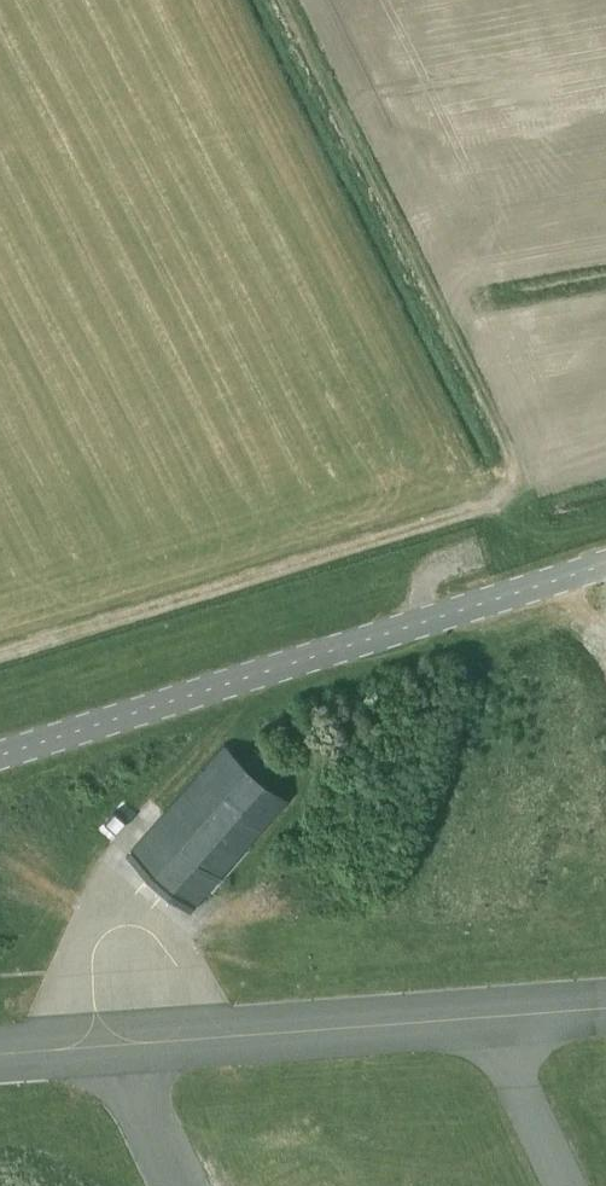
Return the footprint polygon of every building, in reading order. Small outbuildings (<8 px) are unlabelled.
[(225,743),(165,812),(127,855),(191,911),(210,890),(218,880),(289,799),(271,783),(281,770),(254,747),(243,759),(225,743)] [(107,819),(97,830),(109,839),(118,828),(107,819)]
